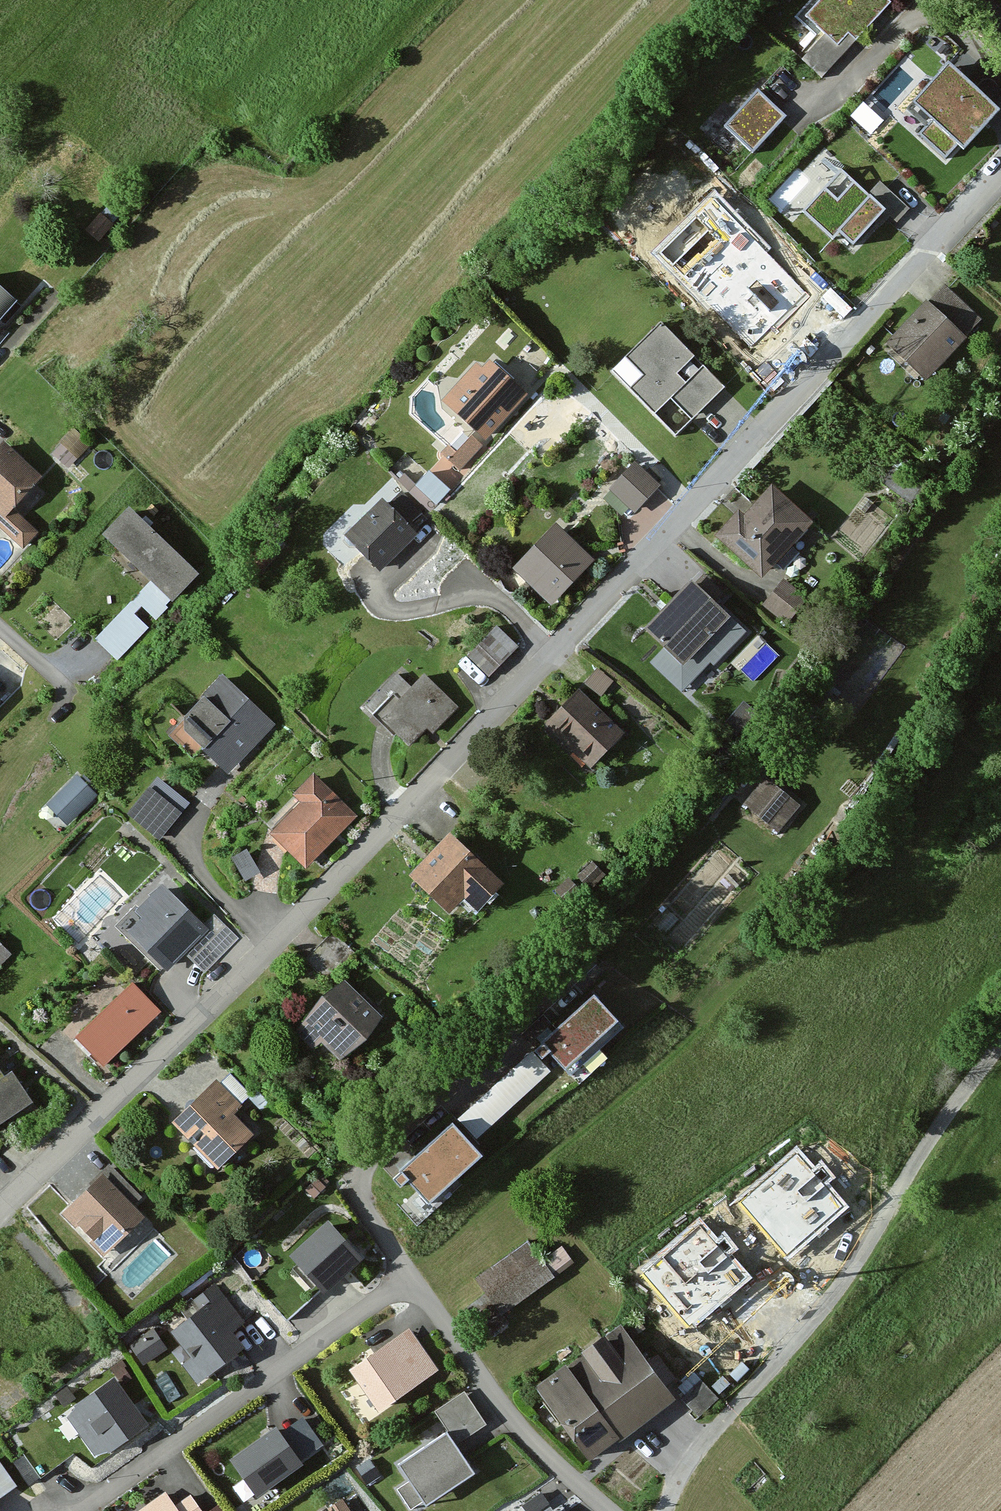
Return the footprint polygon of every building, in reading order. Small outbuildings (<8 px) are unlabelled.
[(860,86),(899,46),(854,4),(816,44),(860,86)] [(947,161),(997,107),(952,65),(908,111),(926,128),(919,135),(947,161)] [(753,151),(787,116),(759,89),(725,125),(753,151)] [(839,167),(802,207),(857,258),(894,218),(839,167)] [(110,223),(100,213),(83,232),(94,241),(110,223)] [(942,286),(889,346),(933,384),(985,323),(942,286)] [(0,288),(0,322),(17,304),(0,288)] [(659,322),(610,370),(675,437),(725,388),(659,322)] [(479,355),(441,401),(487,439),(525,393),(479,355)] [(0,442),(0,534),(17,549),(30,534),(5,512),(38,476),(0,442)] [(636,462),(610,492),(634,513),(660,484),(636,462)] [(437,498),(452,483),(431,464),(417,479),(437,498)] [(741,513),(720,538),(769,579),(816,522),(776,488),(749,520),(741,513)] [(380,496),(343,534),(379,569),(416,531),(380,496)] [(196,577),(129,510),(102,537),(170,604),(196,577)] [(562,527),(517,570),(555,610),(600,567),(562,527)] [(785,573),(764,599),(781,613),(802,588),(785,573)] [(723,593),(703,574),(691,586),(712,604),(723,593)] [(691,586),(642,634),(661,651),(651,662),(681,690),(709,661),(712,663),(743,632),(712,604),(691,586)] [(480,604),(441,644),(480,682),(519,642),(480,604)] [(396,676),(368,709),(383,722),(419,752),(458,706),(421,675),(410,688),(396,676)] [(184,721),(168,738),(192,761),(203,750),(228,773),(273,725),(224,679),(184,721)] [(578,691),(544,727),(592,773),(626,737),(578,691)] [(68,821),(100,788),(78,767),(46,799),(68,821)] [(160,834),(191,798),(159,771),(128,808),(160,834)] [(314,771),(289,794),(301,807),(271,834),(303,869),(358,818),(314,771)] [(802,805),(768,776),(743,806),(776,835),(802,805)] [(460,832),(409,883),(447,920),(470,897),(484,910),(511,883),(460,832)] [(161,885),(121,925),(168,972),(208,932),(161,885)] [(13,948),(0,935),(0,961),(13,948)] [(352,981),(300,1032),(316,1049),(326,1040),(346,1060),(388,1017),(352,981)] [(131,987),(76,1039),(110,1075),(165,1023),(131,987)] [(605,1017),(548,1053),(567,1083),(624,1046),(605,1017)] [(35,1099),(10,1067),(3,1072),(0,1074),(0,1125),(35,1099)] [(217,1084),(175,1122),(220,1171),(262,1133),(217,1084)] [(464,1119),(395,1163),(416,1195),(485,1150),(464,1119)] [(797,1150),(737,1201),(789,1259),(817,1235),(820,1237),(829,1230),(826,1226),(847,1208),(827,1184),(834,1178),(822,1162),(814,1168),(797,1150)] [(107,1169),(59,1210),(98,1255),(146,1213),(107,1169)] [(330,1221),(290,1258),(330,1297),(369,1260),(330,1221)] [(701,1221),(641,1274),(690,1330),(720,1306),(722,1308),(732,1300),(730,1298),(753,1280),(731,1255),(739,1249),(726,1233),(718,1240),(701,1221)] [(525,1240),(471,1278),(502,1318),(553,1279),(525,1240)] [(214,1302),(167,1334),(202,1387),(249,1353),(214,1302)] [(628,1323),(537,1388),(593,1463),(684,1399),(628,1323)] [(154,1325),(132,1340),(143,1355),(164,1341),(154,1325)] [(411,1327),(350,1372),(383,1417),(443,1375),(411,1327)] [(115,1378),(60,1415),(97,1463),(151,1427),(115,1378)] [(277,1430),(230,1464),(258,1504),(308,1469),(277,1430)] [(397,1467),(426,1510),(432,1510),(483,1479),(451,1433),(397,1467)] [(17,1486),(0,1462),(0,1498),(17,1486)] [(139,1510),(177,1510),(163,1494),(139,1510)]
